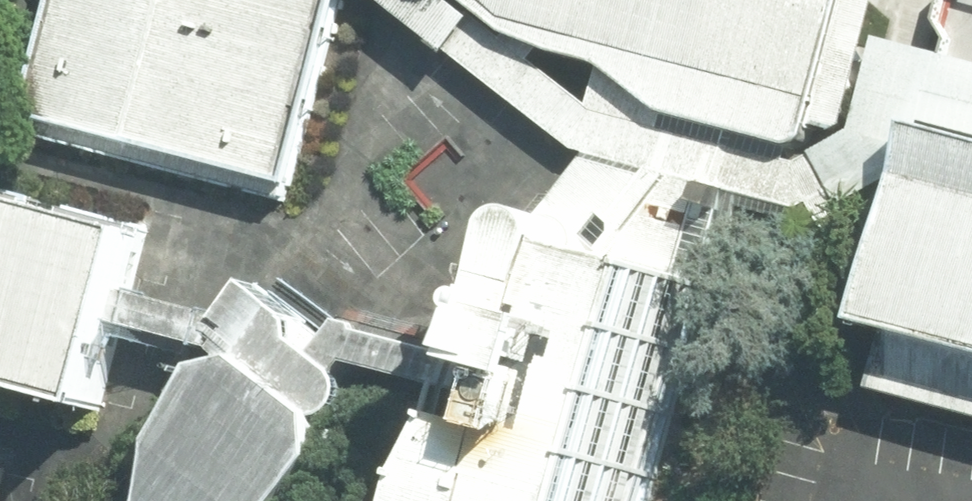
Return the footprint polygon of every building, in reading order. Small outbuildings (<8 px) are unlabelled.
[(30,109),(293,177),(339,0),(59,0),(30,109)] [(578,150),(589,153),(714,185),(826,213),(875,295),(885,255),(852,202),(909,167),(921,123),(915,129),(871,118),(849,132),(793,166),(741,153),(733,145),(666,129),(671,109),(605,62),(591,104),(541,62),(512,51),(474,22),(480,14),(462,0),(387,0),(578,150)] [(510,31),(605,62),(671,109),(794,143),(807,140),(817,118),(849,132),(871,118),(915,129),(942,22),(948,0),(473,0),(510,31)] [(942,22),(950,35),(921,123),(909,167),(885,255),(875,295),(869,320),(891,325),(877,389),(971,413),(971,0),(948,0),(942,22)] [(589,156),(530,223),(493,361),(485,391),(429,487),(426,500),(634,500),(714,185),(589,153),(589,156)] [(131,234),(0,199),(0,409),(79,430),(105,332),(120,275),(131,234)] [(228,314),(120,275),(105,332),(207,369),(339,416),(350,416),(364,402),(366,384),(360,371),(367,362),(485,391),(493,361),(477,357),(479,349),(355,318),(338,341),(253,280),(228,314)] [(339,464),(339,416),(207,369),(169,429),(159,500),(311,500),(339,464)]
